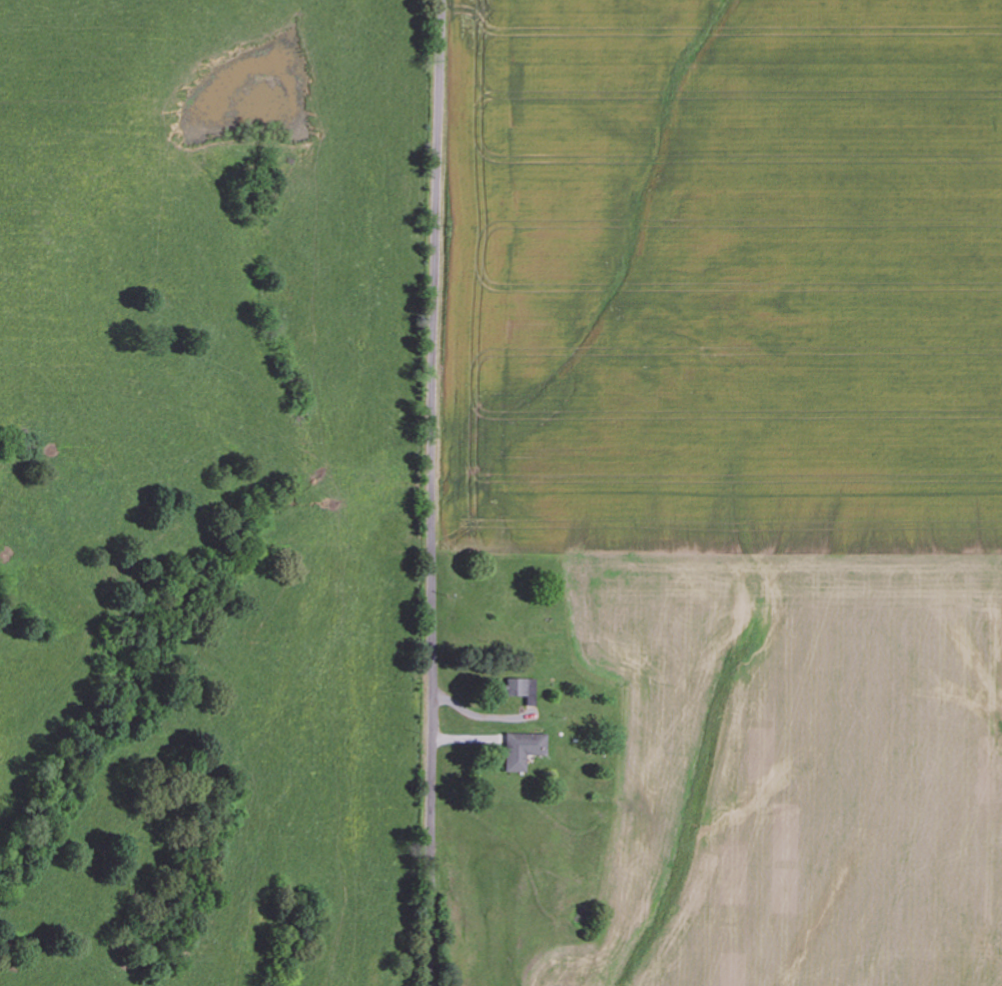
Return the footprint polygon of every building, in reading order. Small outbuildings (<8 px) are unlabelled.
[(526,678),(506,677),(505,695),(525,696),(526,678)] [(525,771),(525,754),(545,754),(546,733),(504,733),(504,771),(525,771)]
